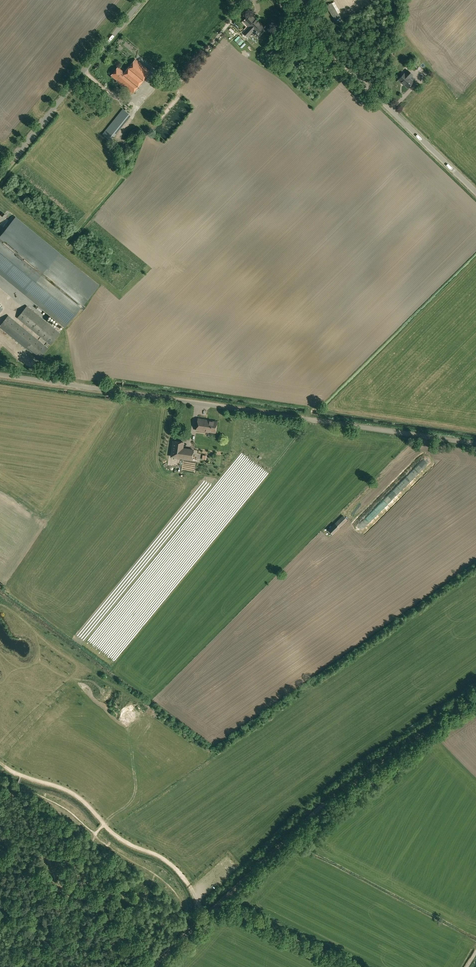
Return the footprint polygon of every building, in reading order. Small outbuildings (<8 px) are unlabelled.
[(340,17),(332,3),(327,5),(335,20),(340,17)] [(188,44),(208,17),(204,14),(183,40),(188,44)] [(257,33),(264,26),(260,23),(256,20),(251,16),(245,22),(257,33)] [(287,49),(282,43),(270,52),(275,58),(287,49)] [(132,93),(150,71),(136,59),(124,73),(118,67),(112,75),(120,82),(119,82),(132,93)] [(412,74),(410,72),(408,70),(398,80),(401,83),(402,82),(407,88),(413,82),(409,78),(412,74)] [(105,134),(125,108),(121,106),(116,113),(112,111),(98,129),(105,134)] [(81,308),(83,310),(85,307),(83,305),(99,285),(59,253),(16,217),(0,236),(0,275),(25,295),(65,328),(81,308)] [(2,290),(6,294),(10,290),(6,286),(2,290)] [(50,345),(60,333),(27,306),(17,318),(50,345)] [(8,316),(0,326),(0,327),(39,359),(48,348),(8,316)] [(215,432),(217,422),(210,421),(198,419),(197,430),(208,432),(208,431),(215,432)] [(174,441),(171,457),(192,460),(194,450),(183,448),(184,443),(174,441)] [(328,530),(332,534),(339,527),(347,520),(343,516),(335,523),(328,530)]
